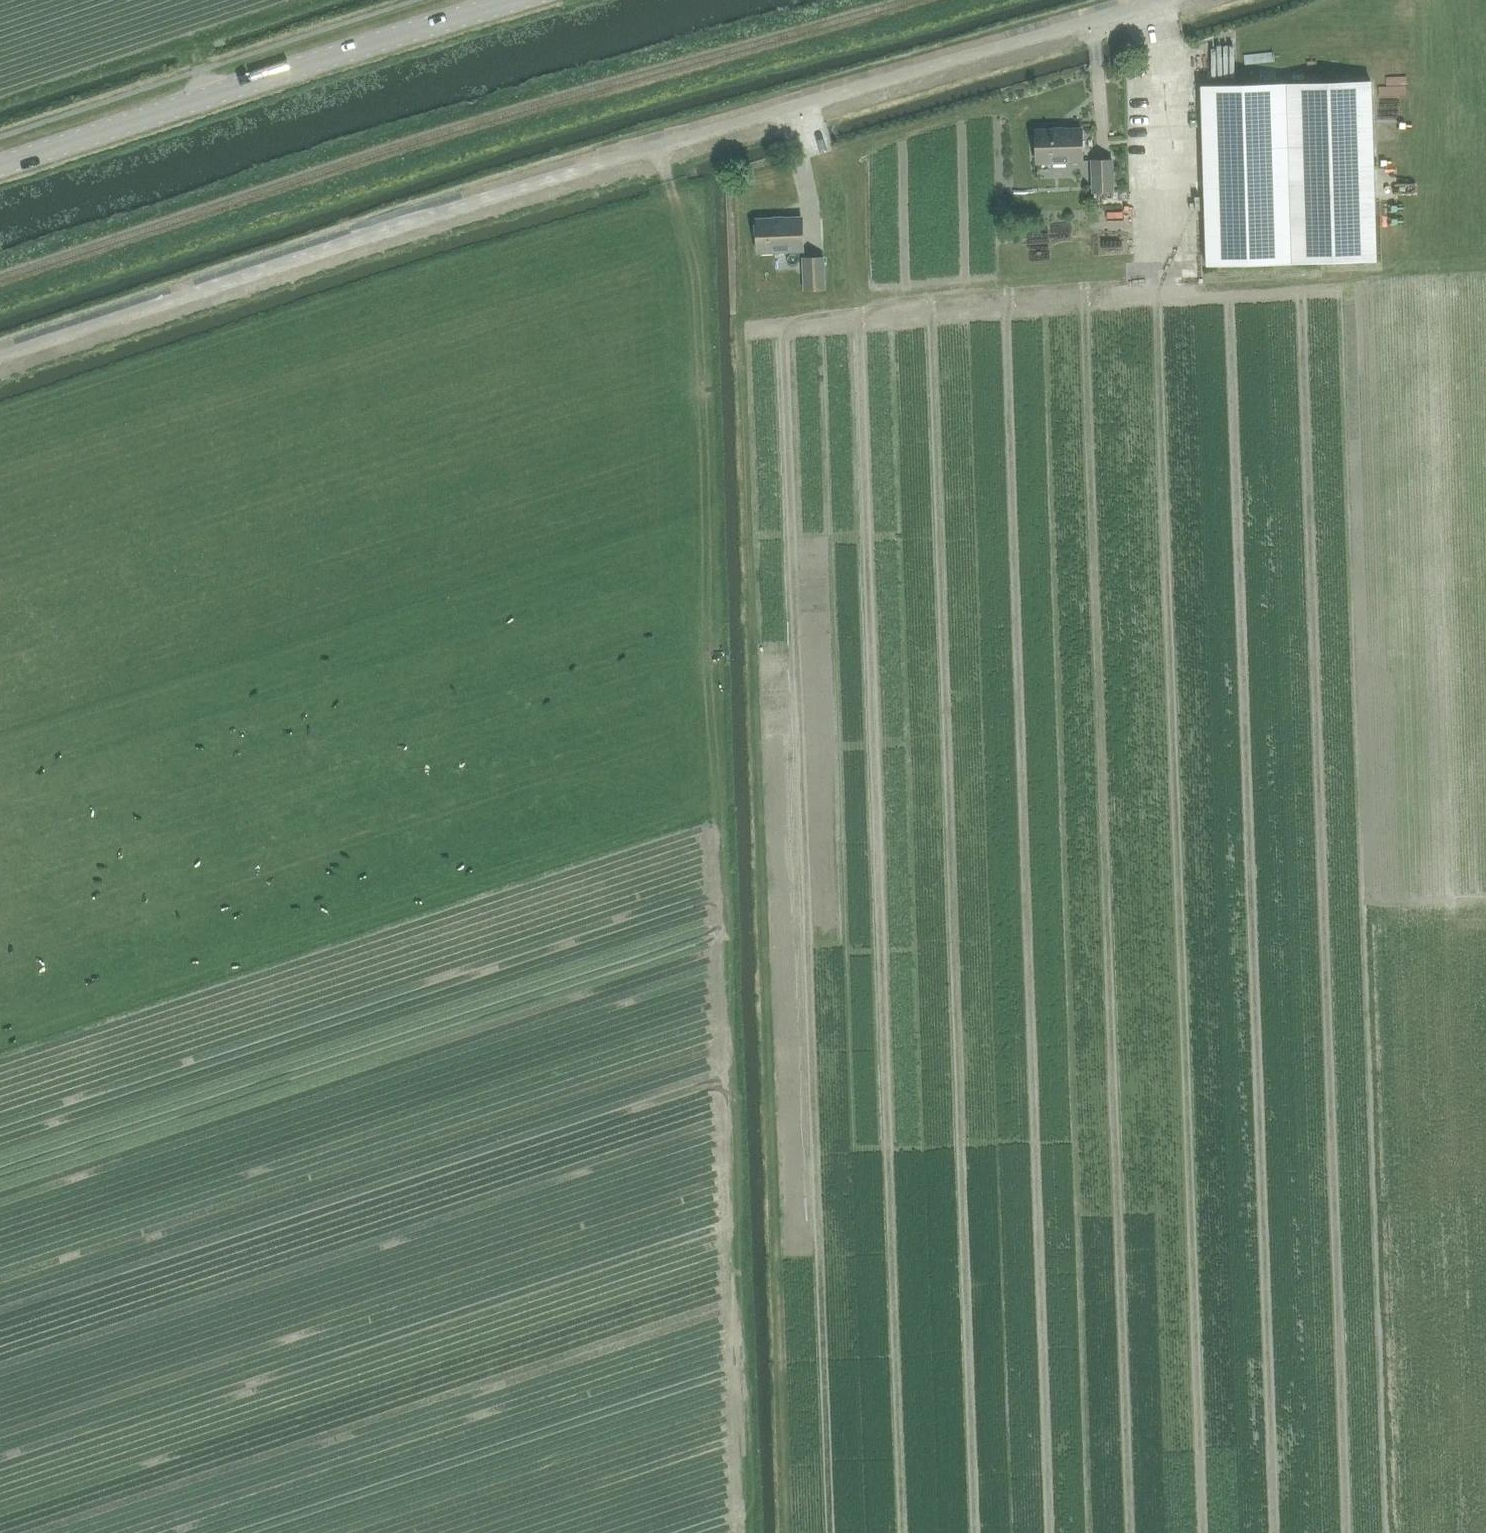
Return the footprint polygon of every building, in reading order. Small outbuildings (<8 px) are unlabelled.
[(1370,79),(1237,84),(1201,85),(1207,265),(1376,262),(1370,79)] [(1056,163),(1082,162),(1082,127),(1059,128),(1036,129),(1037,163),(1056,163)] [(1093,192),(1114,191),(1114,190),(1114,159),(1103,159),(1092,159),(1093,192)] [(758,253),(804,251),(802,217),(779,217),(757,218),(758,253)] [(1102,240),(1101,222),(1088,223),(1089,240),(1102,240)] [(805,291),(825,289),(824,257),(814,257),(803,258),(805,291)]
